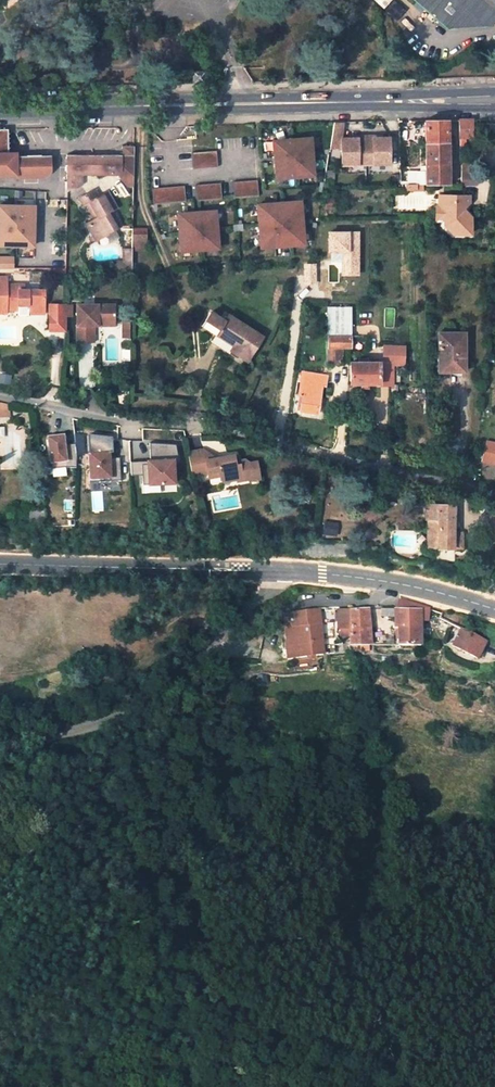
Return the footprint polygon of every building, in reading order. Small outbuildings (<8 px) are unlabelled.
[(448,30),(494,27),(494,26),(494,0),(413,0),(448,30)] [(194,83),(206,83),(205,71),(194,71),(194,83)] [(466,137),(472,137),(473,120),(466,120),(459,121),(459,137),(466,137)] [(425,140),(426,143),(447,143),(447,136),(447,121),(441,121),(425,121),(426,131),(425,140)] [(447,136),(459,137),(459,121),(447,121),(447,136)] [(334,123),(332,137),(330,148),(340,150),(342,137),(344,123),(334,123)] [(15,170),(15,175),(15,177),(45,176),(50,171),(51,155),(15,156),(15,153),(8,153),(8,145),(8,129),(0,129),(0,170),(15,170)] [(387,135),(342,137),(340,150),(341,165),(390,165),(387,135)] [(310,136),(273,140),(276,177),(313,174),(310,136)] [(448,179),(447,143),(426,143),(426,171),(426,184),(448,183),(448,179)] [(123,156),(68,155),(67,187),(77,187),(83,184),(83,174),(118,175),(127,187),(134,187),(135,147),(124,146),(123,156)] [(194,168),(218,165),(216,149),(192,151),(194,168)] [(467,163),(461,169),(461,174),(471,173),(471,168),(467,163)] [(426,171),(408,172),(408,184),(421,184),(426,184),(426,171)] [(471,173),(461,174),(461,183),(477,183),(476,173),(471,173)] [(235,197),(259,194),(257,178),(233,180),(235,197)] [(198,200),(222,198),(221,181),(197,184),(198,200)] [(157,204),(186,201),(185,185),(152,188),(154,208),(157,208),(157,204)] [(117,208),(107,192),(98,196),(95,190),(80,198),(84,206),(86,205),(95,220),(87,224),(93,236),(89,238),(92,243),(117,229),(108,213),(112,211),(117,208)] [(468,194),(439,194),(439,205),(446,213),(446,219),(446,224),(454,232),(463,232),(463,224),(472,223),(471,215),(463,207),(469,202),(468,194)] [(289,244),(289,234),(303,233),(300,200),(258,204),(261,246),(289,244)] [(0,205),(0,244),(32,244),(33,205),(0,205)] [(78,209),(87,224),(95,220),(86,205),(84,206),(78,209)] [(436,219),(446,219),(446,213),(439,205),(436,205),(436,219)] [(178,213),(181,250),(218,247),(215,210),(178,213)] [(108,213),(117,229),(121,227),(112,211),(108,213)] [(463,224),(463,232),(472,232),(472,223),(463,224)] [(132,228),(132,244),(146,245),(146,228),(132,228)] [(132,247),(123,247),(123,261),(123,268),(131,268),(132,249),(132,247)] [(14,255),(0,255),(0,268),(14,268),(14,255)] [(7,313),(7,310),(18,310),(18,308),(27,308),(27,313),(44,314),(44,290),(25,290),(25,285),(7,285),(7,277),(0,277),(0,313),(7,313)] [(65,331),(65,305),(50,305),(50,331),(65,331)] [(76,305),(75,343),(92,343),(92,327),(96,327),(96,322),(113,322),(113,305),(76,305)] [(328,308),(328,363),(340,364),(340,355),(342,355),(342,347),(349,347),(349,308),(328,308)] [(215,335),(233,346),(230,352),(246,362),(262,337),(228,315),(223,322),(209,313),(208,314),(201,326),(215,335)] [(463,333),(438,333),(438,372),(461,371),(461,354),(463,354),(463,333)] [(233,346),(215,335),(209,343),(215,346),(228,354),(230,352),(233,346)] [(399,361),(389,361),(389,365),(392,365),(392,382),(399,382),(399,361)] [(379,383),(379,363),(367,363),(349,363),(350,383),(361,383),(368,383),(379,383)] [(301,372),(298,395),(299,395),(302,396),(301,400),(299,400),(297,409),(318,412),(318,410),(321,411),(323,401),(319,400),(321,385),(324,386),(326,376),(301,372)] [(0,404),(0,417),(9,417),(9,406),(0,404)] [(65,467),(76,468),(76,454),(75,444),(63,445),(63,436),(48,438),(50,463),(65,461),(65,467)] [(110,474),(120,473),(119,459),(109,459),(109,456),(113,456),(112,441),(88,436),(90,481),(99,480),(110,480),(110,474)] [(482,463),(494,465),(494,441),(487,440),(482,463)] [(150,484),(149,453),(171,453),(170,444),(144,445),(145,463),(142,463),(142,477),(143,484),(150,484)] [(215,458),(206,460),(203,450),(196,451),(188,453),(192,475),(209,472),(209,477),(220,475),(221,478),(228,480),(239,477),(244,476),(246,475),(246,474),(249,474),(250,480),(250,481),(260,479),(259,472),(257,471),(258,468),(257,461),(250,462),(245,460),(240,461),(235,462),(234,457),(231,455),(215,458)] [(203,450),(206,460),(215,458),(203,450)] [(149,453),(150,484),(168,483),(167,459),(171,459),(171,453),(149,453)] [(142,477),(142,463),(131,464),(131,478),(142,477)] [(121,482),(120,473),(110,474),(110,480),(99,480),(100,483),(121,482)] [(240,482),(250,481),(250,480),(249,474),(246,474),(246,475),(244,476),(239,477),(240,482)] [(461,548),(462,537),(453,537),(454,505),(428,505),(426,547),(461,548)] [(44,511),(37,512),(38,523),(45,522),(44,511)] [(494,540),(494,531),(489,529),(486,537),(494,540)] [(419,620),(428,621),(429,609),(400,599),(399,609),(420,610),(419,620)] [(287,659),(322,655),(317,609),(285,613),(288,641),(288,646),(286,646),(287,659)] [(339,609),(339,628),(350,630),(350,610),(339,609)] [(350,645),(369,645),(367,609),(350,610),(350,630),(350,645)] [(419,620),(420,610),(399,609),(395,610),(395,616),(395,631),(398,631),(397,645),(420,645),(419,620)] [(461,628),(452,646),(476,658),(485,641),(461,628)]
